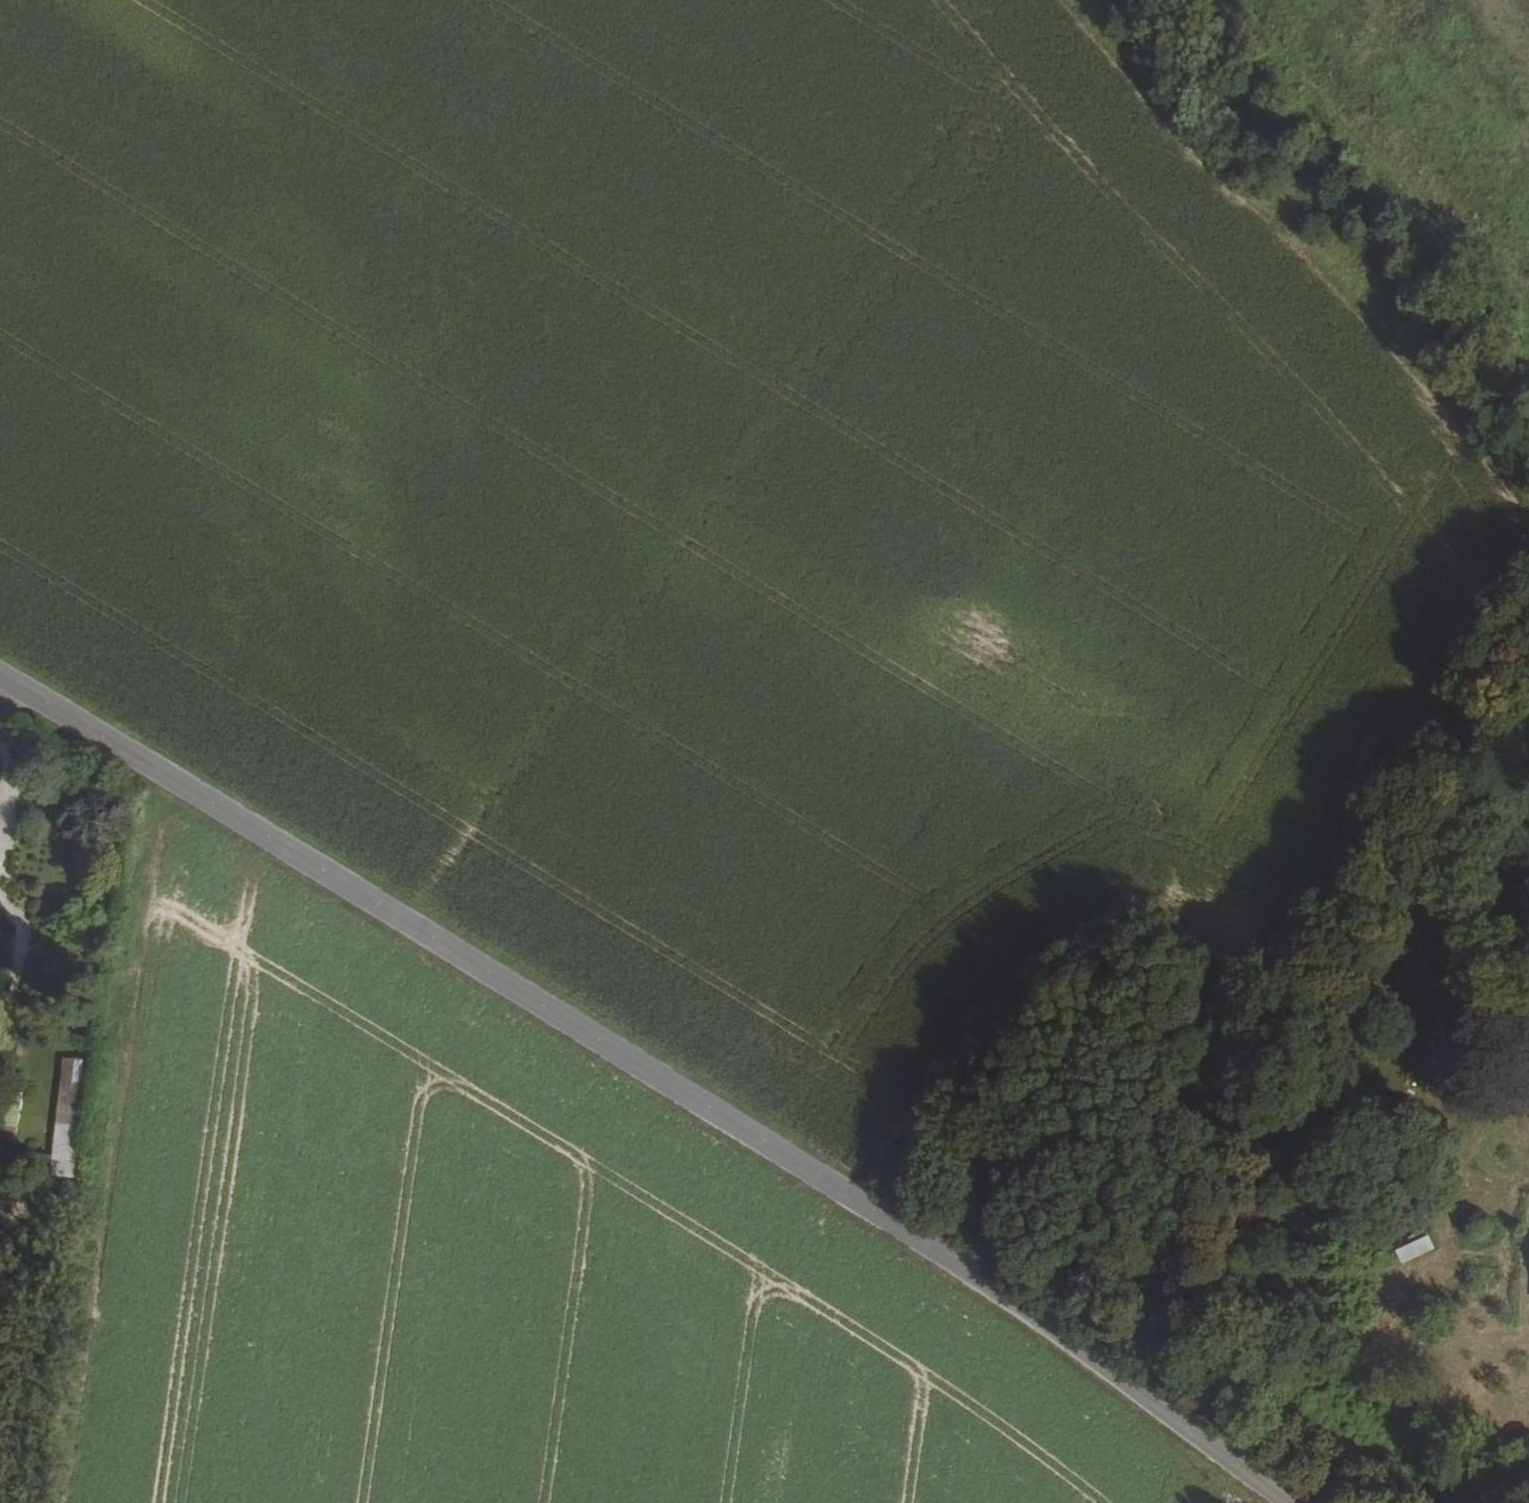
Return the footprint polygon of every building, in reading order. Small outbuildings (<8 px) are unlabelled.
[(63,1157),(82,1039),(61,1036),(45,1154),(63,1157)] [(1392,1248),(1399,1264),(1433,1249),(1426,1233),(1392,1248)]
